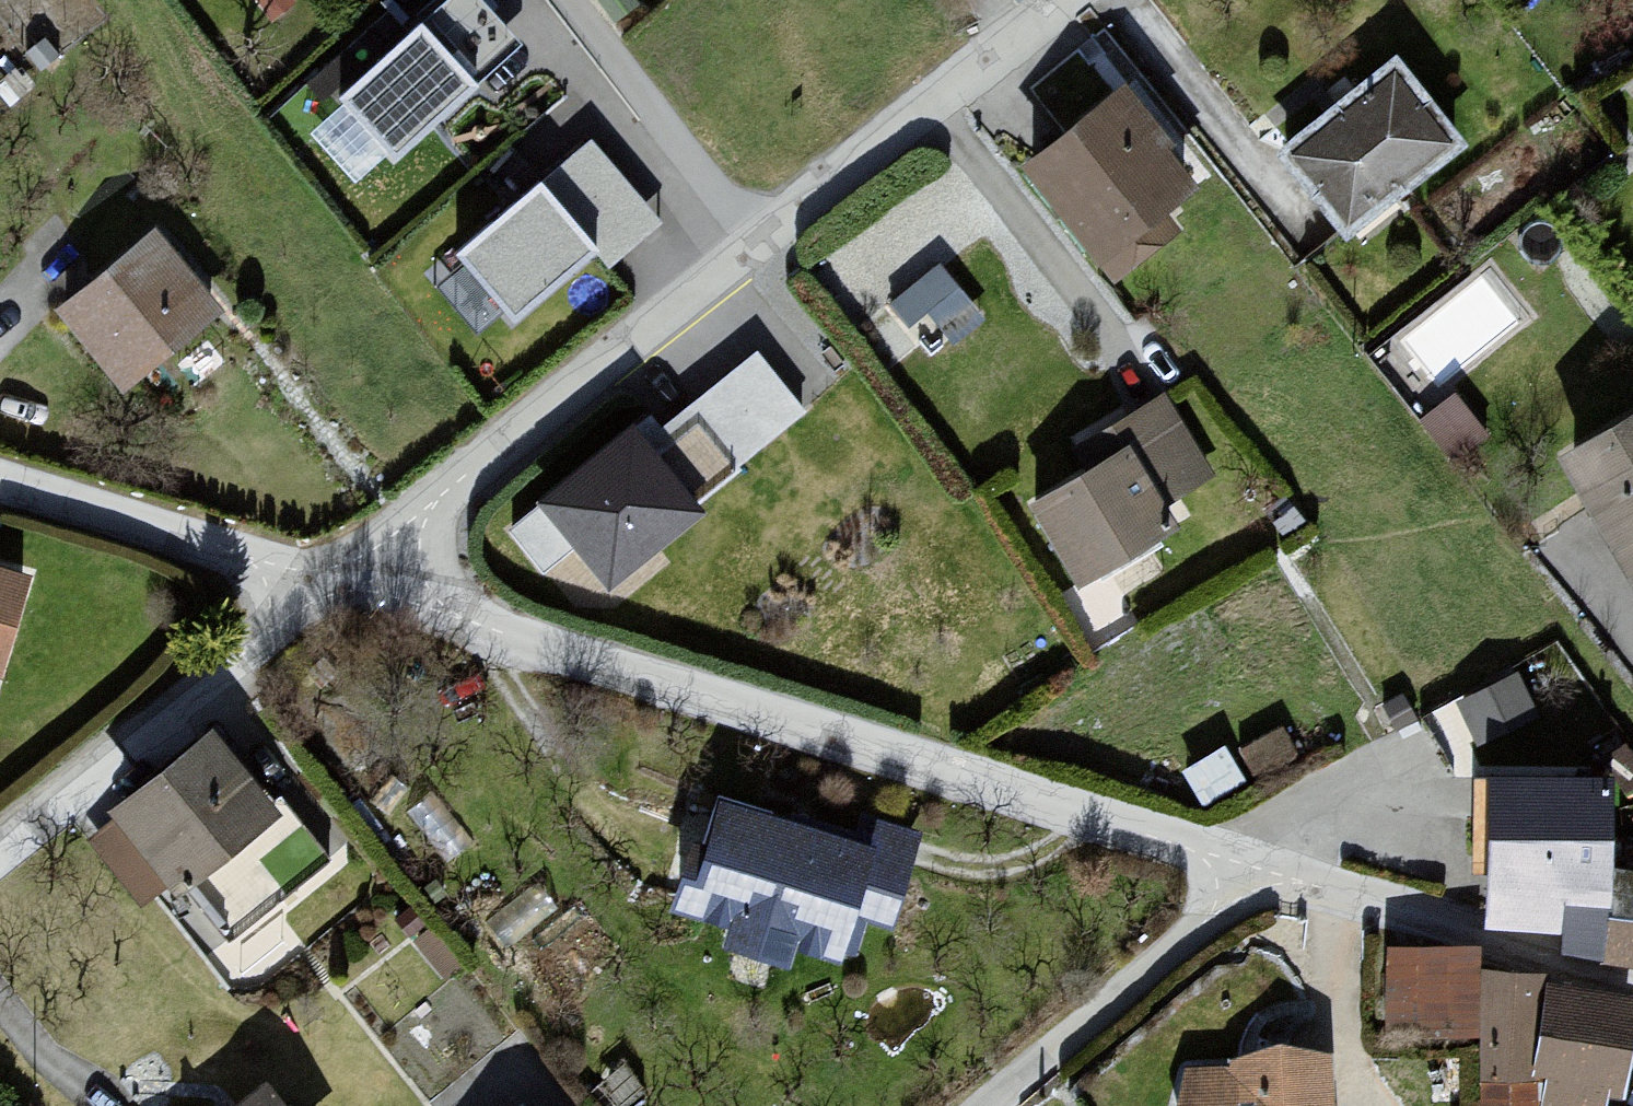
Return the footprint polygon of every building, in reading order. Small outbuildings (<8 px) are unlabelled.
[(429,25),(489,89),(529,53),(480,0),(457,0),(429,25)] [(429,25),(306,134),(356,191),(392,159),(402,170),(489,89),(429,25)] [(1393,52),(1274,141),(1334,221),(1453,132),(1393,52)] [(1104,74),(995,154),(1091,284),(1167,229),(1144,199),(1178,173),(1104,74)] [(594,144),(545,185),(606,257),(620,273),(669,232),(594,144)] [(545,185),(433,285),(482,342),(510,318),(521,331),(606,257),(545,185)] [(161,243),(70,321),(143,404),(233,325),(161,243)] [(930,339),(982,303),(944,250),(893,286),(930,339)] [(756,349),(658,430),(708,490),(806,409),(756,349)] [(1096,463),(1012,515),(1066,602),(1171,537),(1157,514),(1212,480),(1155,389),(1079,436),(1096,463)] [(1528,459),(1614,601),(1632,590),(1632,397),(1528,459)] [(645,411),(505,521),(543,569),(576,544),(605,581),(708,490),(658,430),(645,411)] [(14,693),(43,569),(0,558),(0,690),(14,693)] [(1511,676),(1447,704),(1465,745),(1529,716),(1511,676)] [(224,734),(116,815),(127,829),(94,854),(142,916),(176,891),(217,944),(323,863),(224,734)] [(1206,749),(1166,776),(1190,812),(1230,785),(1206,749)] [(1598,772),(1473,770),(1471,894),(1596,896),(1597,854),(1598,772)] [(846,839),(701,792),(661,915),(709,931),(704,946),(768,967),(777,940),(846,962),(860,918),(886,926),(917,830),(855,810),(846,839)] [(1597,854),(1596,896),(1594,948),(1632,956),(1632,861),(1597,854)] [(1359,940),(1354,1044),(1448,1048),(1445,1105),(1520,1105),(1520,1103),(1577,1105),(1594,1105),(1599,1004),(1524,1000),(1525,977),(1460,973),(1461,945),(1359,940)] [(1323,1052),(1176,1061),(1179,1105),(1327,1105),(1323,1052)] [(281,1091),(262,1105),(293,1105),(281,1091)]
